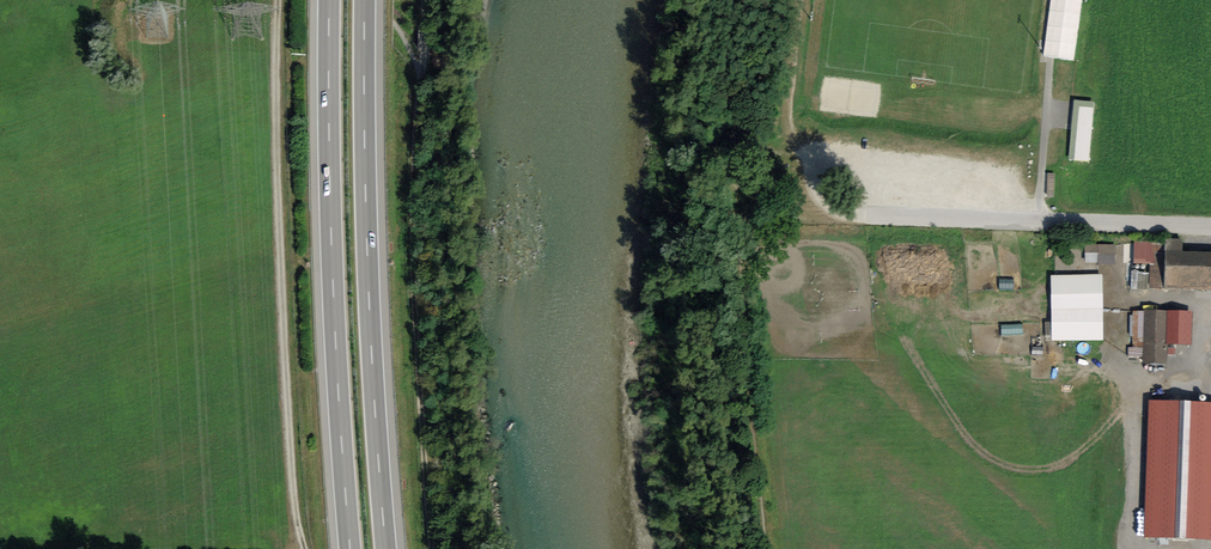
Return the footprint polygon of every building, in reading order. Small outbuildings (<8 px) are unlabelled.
[(1072,0),(1051,0),(1044,56),(1074,60),(1082,1),(1072,0)] [(1095,103),(1073,101),(1068,161),(1090,163),(1095,103)] [(1136,244),(1136,267),(1157,267),(1157,244),(1136,244)] [(1087,247),(1087,267),(1119,266),(1119,247),(1087,247)] [(1166,253),(1165,291),(1210,292),(1210,255),(1166,253)] [(1100,276),(1053,277),(1054,338),(1101,337),(1100,276)] [(1193,313),(1144,312),(1143,365),(1167,365),(1167,345),(1192,345),(1193,313)] [(1149,400),(1145,539),(1210,541),(1210,402),(1149,400)]
